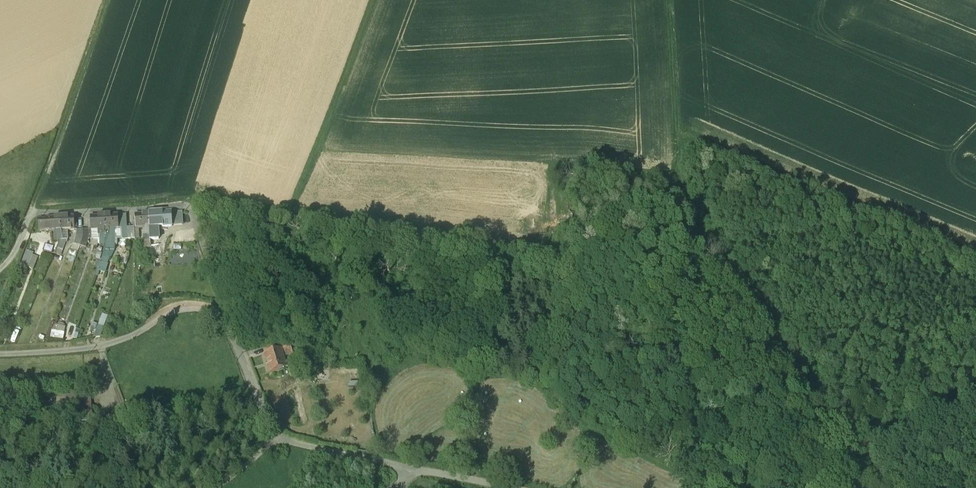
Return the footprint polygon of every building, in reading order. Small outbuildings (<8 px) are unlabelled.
[(182,212),(171,213),(172,225),(183,225),(182,212)] [(171,213),(149,214),(149,228),(150,235),(150,241),(150,248),(158,248),(158,227),(172,227),(172,225),(171,213)] [(149,214),(135,214),(135,228),(146,228),(146,231),(143,231),(143,236),(150,235),(149,228),(149,214)] [(118,229),(118,215),(104,216),(105,245),(105,251),(115,251),(114,246),(118,246),(117,241),(123,241),(123,240),(122,228),(118,229)] [(104,216),(91,216),(91,230),(99,230),(99,236),(100,236),(101,242),(98,242),(98,245),(105,245),(104,216)] [(74,217),(61,218),(62,242),(68,242),(68,232),(75,231),(74,217)] [(54,242),(62,242),(61,218),(47,218),(47,221),(47,233),(54,232),(54,242)] [(89,230),(83,231),(83,238),(81,247),(86,249),(90,241),(89,230)] [(83,238),(83,231),(77,231),(77,236),(74,245),(81,247),(83,238)] [(41,255),(28,252),(25,267),(38,270),(41,255)] [(105,338),(110,315),(103,313),(98,337),(105,338)] [(54,332),(53,337),(66,340),(67,335),(54,332)] [(280,350),(265,355),(268,365),(283,361),(280,350)] [(283,361),(268,365),(270,375),(286,371),(283,361)] [(92,408),(73,410),(74,420),(93,418),(92,408)]
